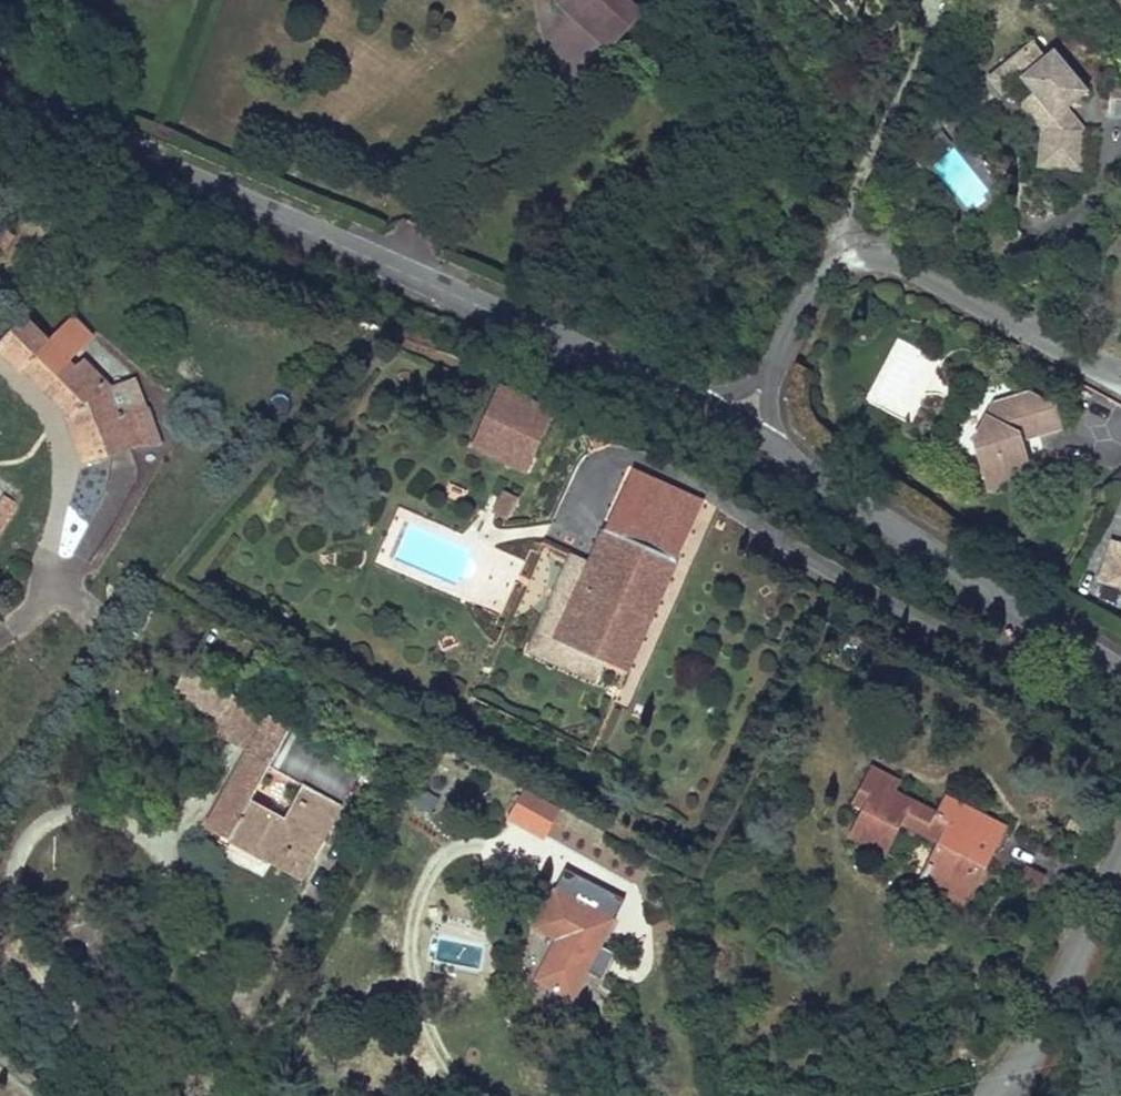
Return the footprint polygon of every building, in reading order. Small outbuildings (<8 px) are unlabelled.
[(553,3),(555,5),(558,7),(561,7),(564,8),(593,34),(622,1),(621,0),(552,0),(553,3)] [(605,44),(634,12),(622,1),(593,34),(605,44)] [(1054,68),(1044,54),(1010,77),(1024,98),(1032,92),(1042,108),(1028,118),(1042,138),(1043,159),(1056,159),(1057,183),(1085,182),(1085,144),(1069,120),(1064,112),(1078,103),(1083,111),(1090,106),(1061,64),(1054,68)] [(1078,103),(1064,112),(1069,120),(1083,111),(1078,103)] [(1120,141),(1120,106),(1119,105),(1109,137),(1120,141)] [(1056,159),(1043,159),(1044,183),(1057,183),(1056,159)] [(1004,250),(1016,242),(1009,231),(997,239),(1004,250)] [(75,422),(92,465),(123,453),(132,451),(152,451),(143,420),(119,422),(108,394),(81,369),(72,376),(66,369),(89,345),(70,327),(48,349),(25,328),(0,352),(0,357),(19,375),(22,371),(56,404),(75,422)] [(868,400),(913,420),(940,359),(894,339),(868,400)] [(528,470),(553,414),(497,389),(472,445),(528,470)] [(92,465),(75,422),(56,404),(80,469),(92,465)] [(1046,411),(1010,427),(990,467),(997,481),(1006,484),(1002,494),(1011,514),(1058,494),(1049,473),(1036,469),(1041,454),(1053,449),(1042,426),(1065,416),(1046,411)] [(1042,426),(1053,449),(1080,437),(1072,418),(1065,416),(1042,426)] [(625,675),(703,504),(633,472),(585,578),(555,644),(602,665),(625,675)] [(518,498),(506,491),(494,513),(506,519),(518,498)] [(2,507),(0,511),(0,542),(16,516),(2,507)] [(566,569),(527,654),(593,684),(602,665),(555,644),(585,578),(566,569)] [(209,739),(242,757),(262,721),(229,703),(209,739)] [(288,735),(267,772),(242,757),(200,836),(223,849),(229,840),(262,858),(257,868),(288,884),(301,860),(292,855),(301,839),(320,851),(359,776),(288,735)] [(989,867),(1006,838),(947,804),(933,827),(890,803),(896,793),(873,780),(857,808),(869,814),(850,846),(881,864),(899,833),(935,854),(913,892),(960,918),(985,874),(981,871),(985,864),(989,867)] [(298,890),(320,851),(301,839),(292,855),(301,860),(288,884),(298,890)] [(229,840),(223,849),(257,868),(262,858),(229,840)] [(985,874),(989,867),(985,864),(981,871),(985,874)] [(553,900),(581,915),(591,896),(556,877),(546,896),(553,900)] [(581,915),(553,900),(533,936),(557,950),(535,989),(570,1008),(612,933),(581,915)]
